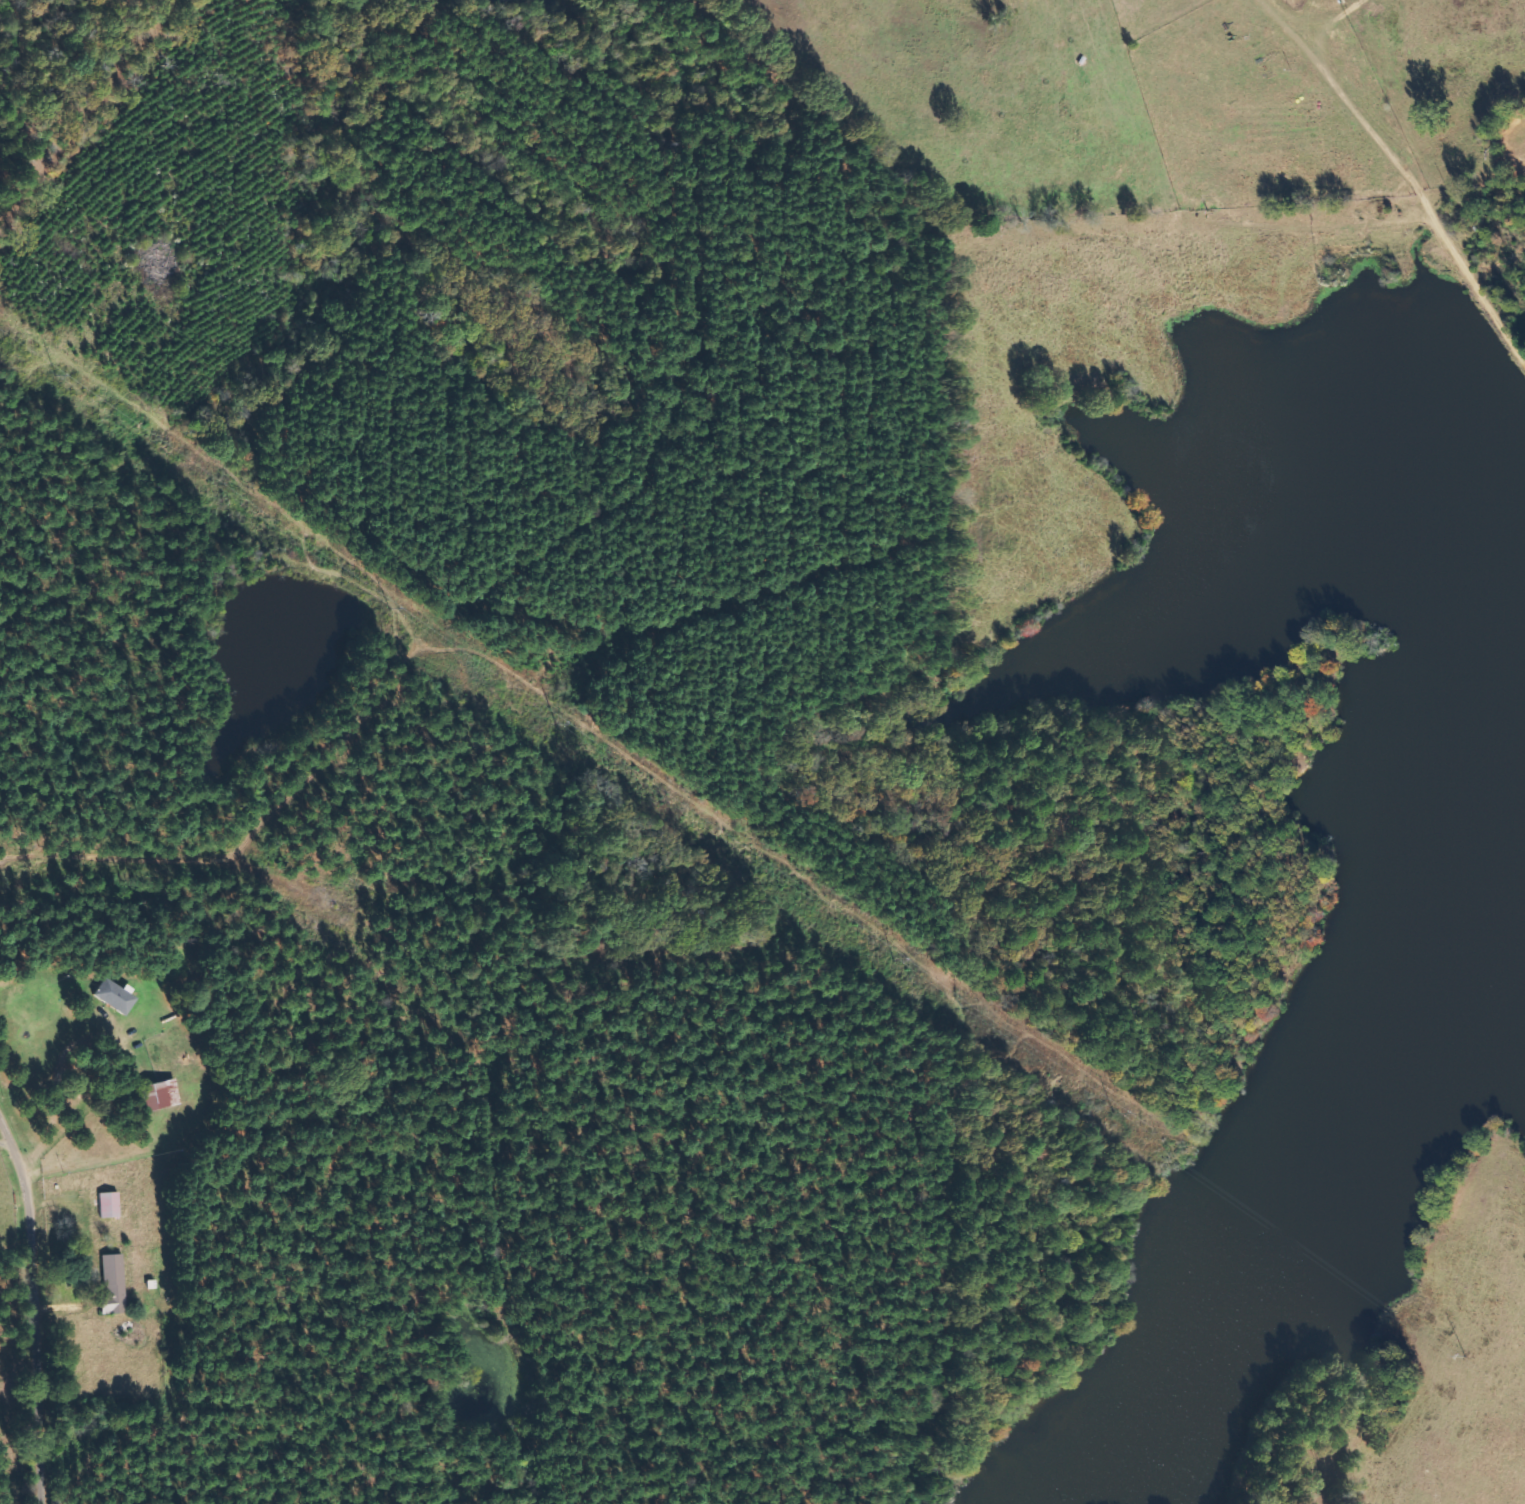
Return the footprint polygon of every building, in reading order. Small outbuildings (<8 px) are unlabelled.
[(89,994),(120,1015),(133,998),(102,976),(89,994)] [(178,1105),(174,1079),(135,1084),(138,1110),(178,1105)] [(114,1192),(96,1192),(97,1217),(115,1216),(114,1192)] [(99,1254),(101,1295),(96,1295),(97,1314),(122,1313),(120,1254),(99,1254)]
